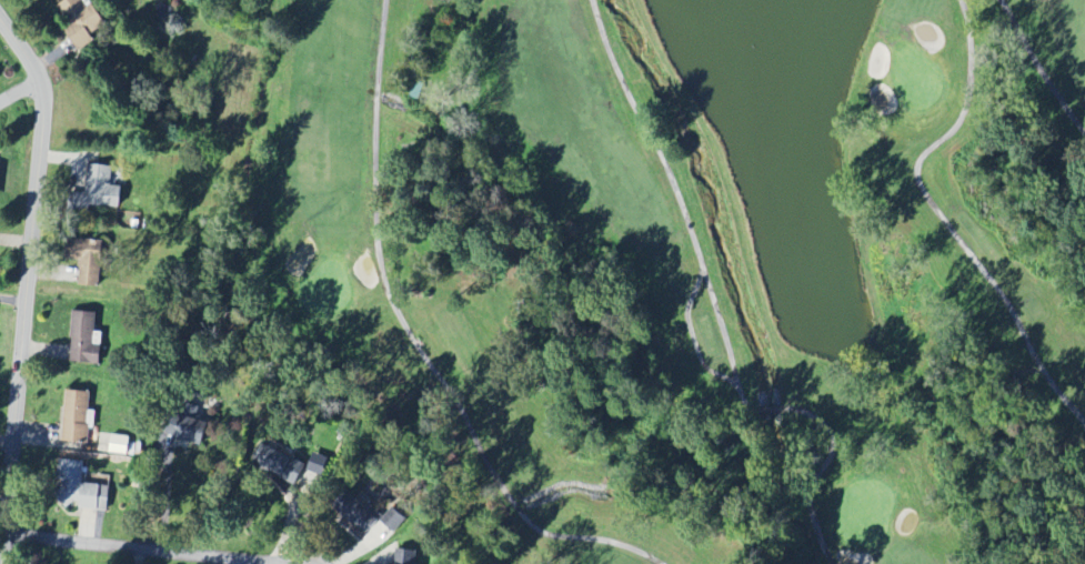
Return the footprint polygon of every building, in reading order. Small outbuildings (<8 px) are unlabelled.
[(70,27),(65,30),(79,52),(95,41),(91,36),(107,25),(93,4),(87,7),(83,0),(68,0),(57,7),(70,27)] [(121,187),(112,187),(112,167),(85,166),(85,208),(121,208),(121,187)] [(77,286),(101,287),(102,241),(79,241),(77,286)] [(97,314),(76,311),(69,363),(99,366),(102,346),(94,345),(97,314)] [(92,414),(89,414),(90,393),(65,392),(63,444),(91,445),(92,414)] [(203,446),(213,411),(192,405),(189,415),(180,413),(176,429),(167,426),(165,435),(203,446)] [(252,461),(295,485),(306,467),(263,443),(252,461)] [(329,458),(312,454),(308,472),(324,476),(329,458)] [(84,463),(60,461),(57,505),(79,506),(79,509),(98,511),(100,486),(83,485),(84,463)] [(369,536),(384,516),(353,493),(338,514),(369,536)] [(419,552),(395,550),(393,563),(418,563),(419,552)]
